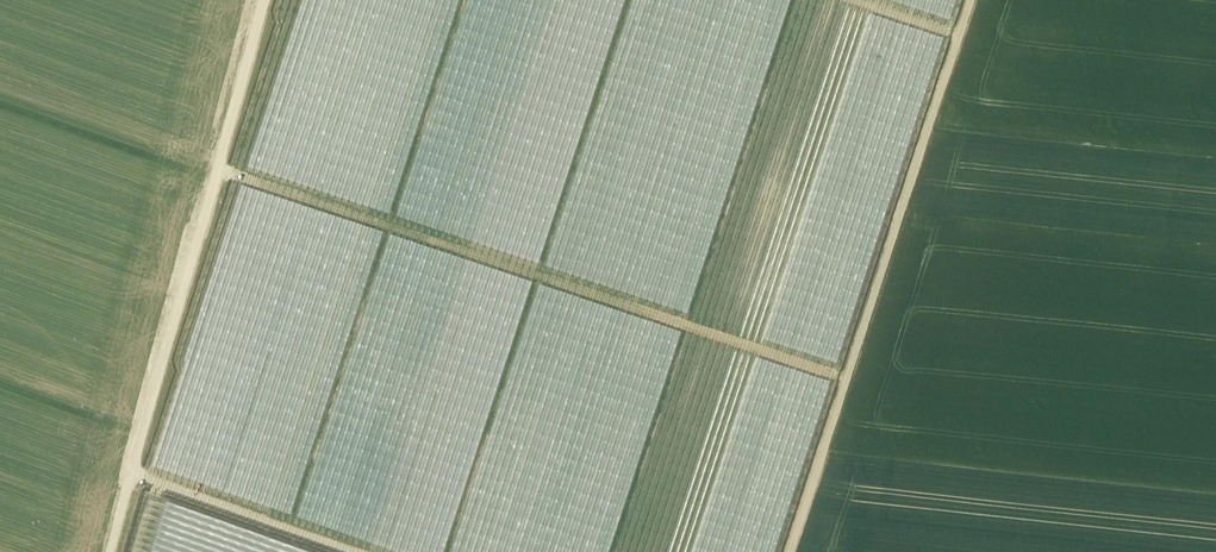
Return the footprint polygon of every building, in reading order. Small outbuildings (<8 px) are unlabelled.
[(927,48),(941,51),(943,39),(929,36),(927,48)] [(823,402),(829,382),(788,370),(784,384),(803,390),(801,395),(823,402)]
